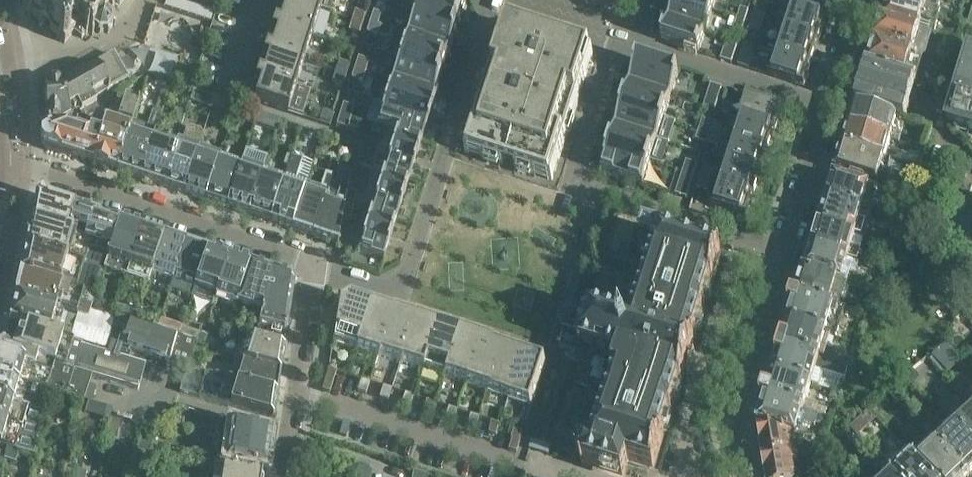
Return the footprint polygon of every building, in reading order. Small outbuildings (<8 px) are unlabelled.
[(21,7),(29,14),(30,13),(37,19),(48,28),(56,35),(56,36),(64,43),(73,32),(81,39),(84,35),(85,36),(88,32),(92,35),(94,32),(90,30),(93,27),(98,31),(97,33),(100,34),(100,32),(106,32),(107,33),(109,32),(108,30),(112,26),(114,27),(115,24),(113,23),(112,18),(114,17),(113,14),(111,15),(106,11),(108,9),(111,12),(114,9),(110,6),(115,1),(119,5),(123,0),(27,0),(21,7)] [(210,18),(215,0),(214,0),(166,0),(165,4),(210,18)] [(272,22),(274,23),(273,24),(312,36),(320,11),(286,0),(281,0),(279,7),(277,7),(272,22)] [(320,11),(323,0),(286,0),(320,11)] [(413,11),(458,25),(466,2),(461,0),(417,0),(413,11)] [(499,15),(456,150),(465,152),(551,180),(561,183),(620,1),(632,5),(633,0),(504,0),(499,15)] [(712,10),(681,0),(674,0),(668,19),(705,31),(712,10)] [(715,0),(681,0),(712,10),(715,0)] [(796,9),(829,19),(835,0),(772,0),(771,1),(796,9)] [(882,17),(919,29),(921,30),(932,33),(937,19),(938,14),(925,10),(892,0),(887,0),(882,17)] [(925,10),(938,14),(939,9),(941,4),(938,3),(939,0),(892,0),(925,10)] [(740,8),(737,19),(745,21),(748,10),(740,8)] [(826,19),(790,8),(783,30),(818,42),(826,19)] [(939,9),(938,14),(951,18),(952,13),(939,9)] [(354,10),(351,21),(362,25),(366,14),(354,10)] [(766,14),(755,10),(751,21),(763,24),(766,14)] [(377,25),(381,14),(373,11),(369,22),(377,25)] [(451,48),(458,25),(413,11),(406,34),(451,48)] [(938,14),(937,19),(950,23),(951,18),(938,14)] [(882,17),(875,40),(912,52),(919,29),(882,17)] [(705,31),(668,19),(662,40),(661,41),(698,53),(705,31)] [(737,19),(734,29),(742,32),(745,21),(737,19)] [(351,21),(348,31),(359,35),(362,25),(351,21)] [(763,24),(751,21),(748,31),(759,35),(763,24)] [(377,36),(380,26),(377,25),(369,22),(366,33),(374,35),(377,36)] [(269,32),(264,48),(265,48),(265,49),(303,61),(312,36),(273,24),(270,32),(269,32)] [(963,67),(945,126),(971,134),(971,28),(967,26),(964,26),(957,49),(952,63),(963,67)] [(818,42),(783,30),(775,53),(811,64),(818,42)] [(444,71),(451,48),(406,34),(399,57),(444,71)] [(727,38),(720,60),(731,63),(738,41),(727,38)] [(875,40),(867,67),(906,79),(912,56),(916,58),(918,53),(914,52),(912,52),(875,40)] [(756,46),(744,42),(737,65),(748,69),(756,46)] [(261,57),(256,73),(257,73),(257,74),(295,86),(303,61),(265,49),(262,57),(261,57)] [(811,64),(775,53),(768,75),(804,87),(811,64)] [(44,86),(47,127),(54,124),(54,125),(70,118),(78,114),(97,103),(94,99),(102,94),(110,89),(128,80),(113,55),(108,58),(71,79),(68,81),(61,85),(60,85),(60,83),(56,80),(50,80),(47,84),(47,86),(44,86)] [(365,71),(368,61),(357,57),(354,68),(365,71)] [(436,94),(444,71),(399,57),(391,79),(436,94)] [(135,70),(128,58),(120,63),(127,75),(135,70)] [(338,60),(334,71),(346,75),(349,64),(338,60)] [(671,96),(678,73),(637,60),(629,83),(671,96)] [(867,67),(855,106),(897,118),(905,121),(905,120),(917,82),(906,79),(867,67)] [(362,82),(365,71),(354,68),(351,78),(362,82)] [(334,71),(331,81),(343,85),(346,75),(334,71)] [(253,82),(248,98),(254,100),(254,102),(287,112),(295,86),(257,74),(257,75),(254,83),(253,82)] [(429,117),(436,94),(391,79),(384,102),(429,117)] [(664,118),(671,96),(629,83),(622,104),(664,118)] [(722,88),(711,84),(703,107),(714,110),(722,88)] [(194,90),(191,98),(212,106),(215,97),(194,90)] [(782,107),(747,96),(740,118),(775,129),(782,107)] [(215,97),(212,106),(231,112),(234,104),(217,98),(215,97)] [(107,125),(95,165),(117,172),(117,173),(130,133),(130,132),(133,123),(140,103),(125,98),(119,118),(110,116),(107,125)] [(422,140),(429,117),(384,102),(376,126),(396,133),(421,141),(422,140)] [(732,104),(724,102),(720,112),(729,115),(732,104)] [(41,131),(41,133),(43,134),(42,138),(42,143),(44,146),(47,147),(48,146),(62,151),(61,154),(91,164),(95,165),(107,125),(105,124),(103,128),(92,124),(86,123),(102,112),(97,103),(78,114),(70,118),(54,125),(54,124),(47,127),(46,127),(46,129),(42,130),(41,131)] [(350,118),(354,108),(342,104),(339,115),(350,118)] [(657,140),(664,118),(622,104),(616,126),(657,140)] [(855,106),(849,127),(891,140),(899,142),(905,121),(897,118),(855,106)] [(185,113),(175,109),(170,122),(182,125),(185,113)] [(130,133),(117,173),(141,180),(154,140),(158,130),(163,113),(153,110),(147,128),(133,123),(130,132),(130,133)] [(322,110),(319,121),(330,124),(333,114),(322,110)] [(261,113),(259,119),(279,126),(281,120),(261,113)] [(347,129),(350,118),(339,115),(336,125),(347,129)] [(775,129),(740,118),(732,140),(768,151),(775,129)] [(710,133),(713,123),(702,119),(699,129),(710,133)] [(722,125),(714,123),(710,133),(719,136),(722,125)] [(650,161),(657,140),(616,126),(609,148),(650,161)] [(849,127),(842,147),(885,160),(891,140),(849,127)] [(707,143),(710,133),(699,129),(696,140),(707,143)] [(154,140),(141,180),(164,188),(177,148),(179,141),(180,139),(170,135),(170,134),(158,130),(154,140)] [(408,181),(421,141),(396,133),(383,173),(408,181)] [(719,136),(710,133),(707,143),(718,147),(722,137),(719,136)] [(768,151),(732,140),(725,162),(761,174),(768,151)] [(177,148),(164,188),(185,195),(198,156),(197,156),(200,148),(179,141),(177,148)] [(842,147),(835,171),(852,176),(851,179),(882,190),(905,197),(909,182),(888,176),(891,163),(885,161),(885,160),(842,147)] [(198,156),(185,195),(207,202),(220,163),(222,155),(200,148),(197,156),(198,156)] [(643,184),(650,161),(609,148),(601,171),(643,184)] [(234,194),(229,210),(243,214),(251,217),(257,199),(263,177),(266,169),(269,158),(258,154),(248,150),(244,162),(242,170),(239,180),(234,194)] [(220,163),(207,202),(227,209),(229,210),(234,194),(239,180),(242,170),(244,162),(222,155),(220,163)] [(288,156),(285,166),(290,167),(293,158),(288,156)] [(287,177),(272,224),(282,227),(293,231),(306,191),(308,183),(298,180),(304,161),(293,157),(293,158),(290,167),(287,177)] [(910,167),(920,171),(923,161),(913,158),(910,167)] [(686,161),(683,172),(694,175),(697,164),(686,161)] [(754,196),(761,174),(725,162),(718,184),(754,196)] [(714,171),(703,167),(699,178),(710,181),(714,171)] [(257,199),(251,217),(272,224),(287,177),(266,169),(263,177),(257,199)] [(306,191),(293,231),(315,238),(327,199),(329,190),(333,174),(326,172),(321,188),(308,183),(306,191)] [(686,198),(694,175),(683,172),(675,195),(686,198)] [(395,221),(408,181),(383,173),(370,213),(395,221)] [(327,199),(315,238),(338,246),(339,245),(339,244),(338,244),(345,204),(350,176),(345,175),(339,193),(329,190),(327,199)] [(833,175),(826,199),(863,210),(871,213),(875,200),(878,202),(882,190),(851,179),(833,175)] [(710,181),(699,178),(696,188),(707,191),(710,181)] [(754,196),(718,184),(711,206),(747,218),(754,196)] [(351,219),(356,193),(347,191),(345,204),(343,218),(351,219)] [(36,200),(32,222),(112,247),(120,223),(75,208),(42,197),(36,200)] [(826,199),(819,223),(856,234),(864,237),(872,213),(871,213),(863,210),(826,199)] [(383,261),(395,221),(370,213),(358,253),(383,261)] [(91,240),(32,222),(28,246),(66,258),(83,263),(91,240)] [(105,268),(128,276),(131,267),(143,230),(120,222),(120,223),(112,247),(105,268)] [(812,245),(812,248),(849,259),(849,258),(860,261),(862,252),(852,249),(856,235),(856,234),(819,223),(812,245)] [(693,339),(696,329),(699,319),(702,310),(701,309),(704,300),(707,290),(711,280),(712,281),(720,253),(645,229),(641,241),(642,241),(656,246),(653,255),(644,283),(641,293),(633,319),(631,319),(629,322),(619,319),(620,315),(618,314),(616,318),(607,315),(608,311),(605,311),(604,314),(593,311),(595,307),(591,306),(593,301),(577,296),(573,308),(571,309),(571,312),(564,315),(562,313),(560,315),(562,317),(560,324),(557,325),(557,327),(560,327),(564,334),(562,336),(563,337),(559,350),(576,355),(577,350),(581,351),(582,347),(593,351),(592,354),(594,355),(595,351),(605,354),(604,358),(606,359),(607,355),(618,358),(617,362),(618,362),(614,374),(615,374),(608,398),(604,408),(598,427),(595,437),(592,446),(589,445),(588,443),(587,443),(587,445),(582,448),(580,447),(579,448),(581,449),(579,455),(577,455),(577,457),(579,456),(582,462),(581,464),(582,464),(583,463),(602,469),(620,474),(622,475),(627,459),(652,467),(661,439),(660,439),(663,429),(666,419),(669,410),(670,410),(673,400),(677,390),(680,381),(684,369),(686,370),(686,371),(688,372),(689,370),(688,369),(688,368),(687,367),(688,367),(687,367),(687,366),(686,366),(685,365),(689,355),(690,355),(691,355),(692,355),(693,353),(694,353),(694,351),(692,351),(692,352),(690,351),(694,339),(693,339)] [(143,230),(131,267),(152,274),(165,237),(143,230)] [(152,274),(173,281),(175,282),(187,245),(165,237),(152,274)] [(187,245),(175,282),(173,281),(170,289),(192,297),(195,289),(196,289),(209,252),(187,245)] [(66,258),(28,246),(22,272),(60,284),(60,283),(76,288),(83,263),(66,258)] [(812,248),(805,270),(806,270),(806,271),(809,272),(841,283),(847,285),(851,270),(856,272),(860,261),(849,258),(849,259),(812,248)] [(209,252),(196,289),(217,296),(216,299),(217,299),(230,259),(209,252)] [(872,266),(883,270),(886,260),(875,257),(872,266)] [(230,259),(217,299),(237,306),(250,266),(230,259)] [(250,266),(237,306),(234,315),(259,322),(259,327),(260,327),(262,320),(275,274),(250,266)] [(804,270),(796,295),(837,308),(840,309),(847,285),(841,283),(809,272),(806,271),(806,270),(805,270),(804,270)] [(22,272),(17,295),(58,308),(58,309),(88,318),(96,294),(60,283),(60,284),(22,272)] [(262,320),(260,327),(282,333),(285,333),(286,333),(293,287),(293,286),(290,279),(275,274),(262,320)] [(788,321),(788,322),(824,333),(829,319),(834,320),(837,308),(796,295),(796,296),(792,294),(789,304),(793,305),(788,321)] [(58,308),(17,295),(17,296),(10,322),(18,324),(63,337),(71,339),(106,349),(116,315),(93,308),(89,318),(88,318),(58,309),(58,308)] [(93,305),(114,312),(117,304),(95,297),(93,305)] [(332,341),(355,349),(370,305),(348,298),(338,303),(332,341)] [(115,313),(136,319),(139,311),(118,304),(115,313)] [(856,313),(868,318),(871,308),(859,304),(856,313)] [(391,312),(370,305),(355,349),(377,356),(391,312)] [(413,319),(391,312),(377,356),(399,363),(413,319)] [(127,331),(131,320),(118,316),(115,327),(127,331)] [(177,332),(180,325),(160,318),(158,325),(177,332)] [(122,346),(131,349),(169,362),(167,369),(185,375),(186,375),(188,369),(190,370),(198,341),(197,341),(179,335),(178,335),(178,334),(131,319),(131,320),(127,331),(122,346)] [(435,326),(413,319),(399,363),(421,370),(435,326)] [(782,337),(779,347),(819,359),(847,367),(852,369),(854,359),(846,356),(846,354),(825,348),(829,334),(827,333),(824,333),(788,322),(783,337),(782,337)] [(6,345),(13,348),(53,361),(56,362),(63,338),(63,337),(18,324),(14,336),(9,334),(6,345)] [(457,333),(435,326),(421,370),(442,377),(457,333)] [(179,335),(197,341),(200,333),(182,327),(179,335)] [(237,362),(243,363),(280,374),(284,350),(280,349),(256,342),(224,333),(218,355),(237,362)] [(478,340),(457,333),(442,377),(464,384),(478,340)] [(197,349),(204,351),(209,337),(201,334),(197,349)] [(75,370),(139,389),(146,365),(128,359),(131,349),(122,346),(111,343),(107,353),(82,345),(83,343),(63,338),(56,362),(55,363),(75,370)] [(500,347),(478,340),(464,384),(486,391),(500,347)] [(28,386),(47,392),(47,389),(85,400),(92,376),(75,370),(53,364),(53,361),(13,348),(6,345),(3,345),(0,347),(0,377),(28,386)] [(923,352),(929,358),(937,351),(931,345),(923,352)] [(943,374),(957,359),(943,346),(929,358),(943,374)] [(522,354),(500,347),(486,391),(507,398),(522,354)] [(773,372),(772,374),(811,386),(817,387),(821,372),(843,379),(847,367),(819,359),(779,347),(776,355),(778,356),(773,372)] [(196,349),(190,370),(209,376),(211,367),(203,365),(206,352),(196,349)] [(543,361),(522,354),(507,398),(529,405),(543,361)] [(231,382),(237,384),(277,395),(280,374),(243,363),(237,362),(231,382)] [(180,392),(230,407),(268,418),(273,420),(277,395),(237,384),(231,382),(209,376),(190,370),(188,369),(186,375),(185,375),(180,392)] [(322,388),(330,390),(335,371),(328,369),(322,388)] [(907,376),(912,382),(918,376),(912,370),(907,376)] [(764,387),(761,397),(765,399),(804,410),(825,417),(831,419),(834,411),(828,409),(817,406),(818,404),(807,401),(811,386),(772,374),(768,386),(768,388),(764,387)] [(13,404),(22,407),(28,386),(0,377),(0,400),(13,404)] [(357,390),(365,393),(369,382),(361,379),(357,390)] [(897,388),(902,393),(912,384),(907,379),(897,388)] [(379,397),(387,400),(391,389),(382,386),(379,397)] [(883,406),(893,396),(887,390),(877,400),(883,406)] [(400,404),(409,407),(412,396),(404,393),(400,404)] [(765,399),(757,423),(759,424),(795,435),(797,436),(801,422),(814,426),(815,423),(823,425),(825,417),(804,410),(765,399)] [(34,455),(38,435),(42,413),(22,407),(13,404),(0,400),(0,446),(34,455)] [(422,411),(430,414),(434,403),(426,400),(422,411)] [(958,428),(971,442),(971,405),(971,404),(952,422),(958,428)] [(444,418),(452,421),(456,410),(447,407),(444,418)] [(873,412),(869,407),(861,415),(865,420),(873,412)] [(465,425),(474,428),(477,417),(469,414),(465,425)] [(345,436),(350,423),(343,421),(339,434),(345,436)] [(487,432),(495,435),(499,424),(491,421),(487,432)] [(110,439),(125,443),(128,426),(114,422),(110,439)] [(940,445),(970,476),(971,474),(971,442),(958,428),(952,422),(935,438),(940,445)] [(217,453),(227,455),(225,465),(223,471),(250,475),(254,476),(255,469),(265,471),(271,434),(265,432),(232,423),(232,426),(222,424),(217,453)] [(795,435),(759,424),(762,445),(761,445),(763,455),(798,455),(806,454),(805,449),(797,450),(795,435)] [(508,448),(516,450),(521,431),(514,429),(508,448)] [(137,445),(149,449),(152,433),(140,430),(137,445)] [(922,462),(920,464),(933,476),(969,476),(970,476),(940,445),(935,438),(916,456),(922,462)] [(550,447),(531,441),(528,448),(547,454),(550,447)] [(307,448),(305,463),(331,466),(333,456),(307,448)] [(884,467),(895,476),(896,476),(933,476),(920,464),(922,462),(916,456),(915,456),(913,457),(904,448),(892,459),(877,449),(872,454),(880,464),(884,467)] [(763,455),(766,476),(793,476),(797,476),(795,463),(805,462),(804,467),(807,469),(819,453),(805,449),(806,454),(798,455),(763,455)] [(869,451),(866,449),(859,456),(871,467),(877,461),(869,451)] [(8,451),(5,461),(16,463),(19,453),(8,451)] [(358,465),(333,456),(331,466),(330,472),(354,476),(356,476),(358,465)] [(358,465),(356,476),(371,476),(372,471),(369,467),(359,465),(358,465)] [(895,476),(884,467),(874,476),(896,476),(895,476)]
